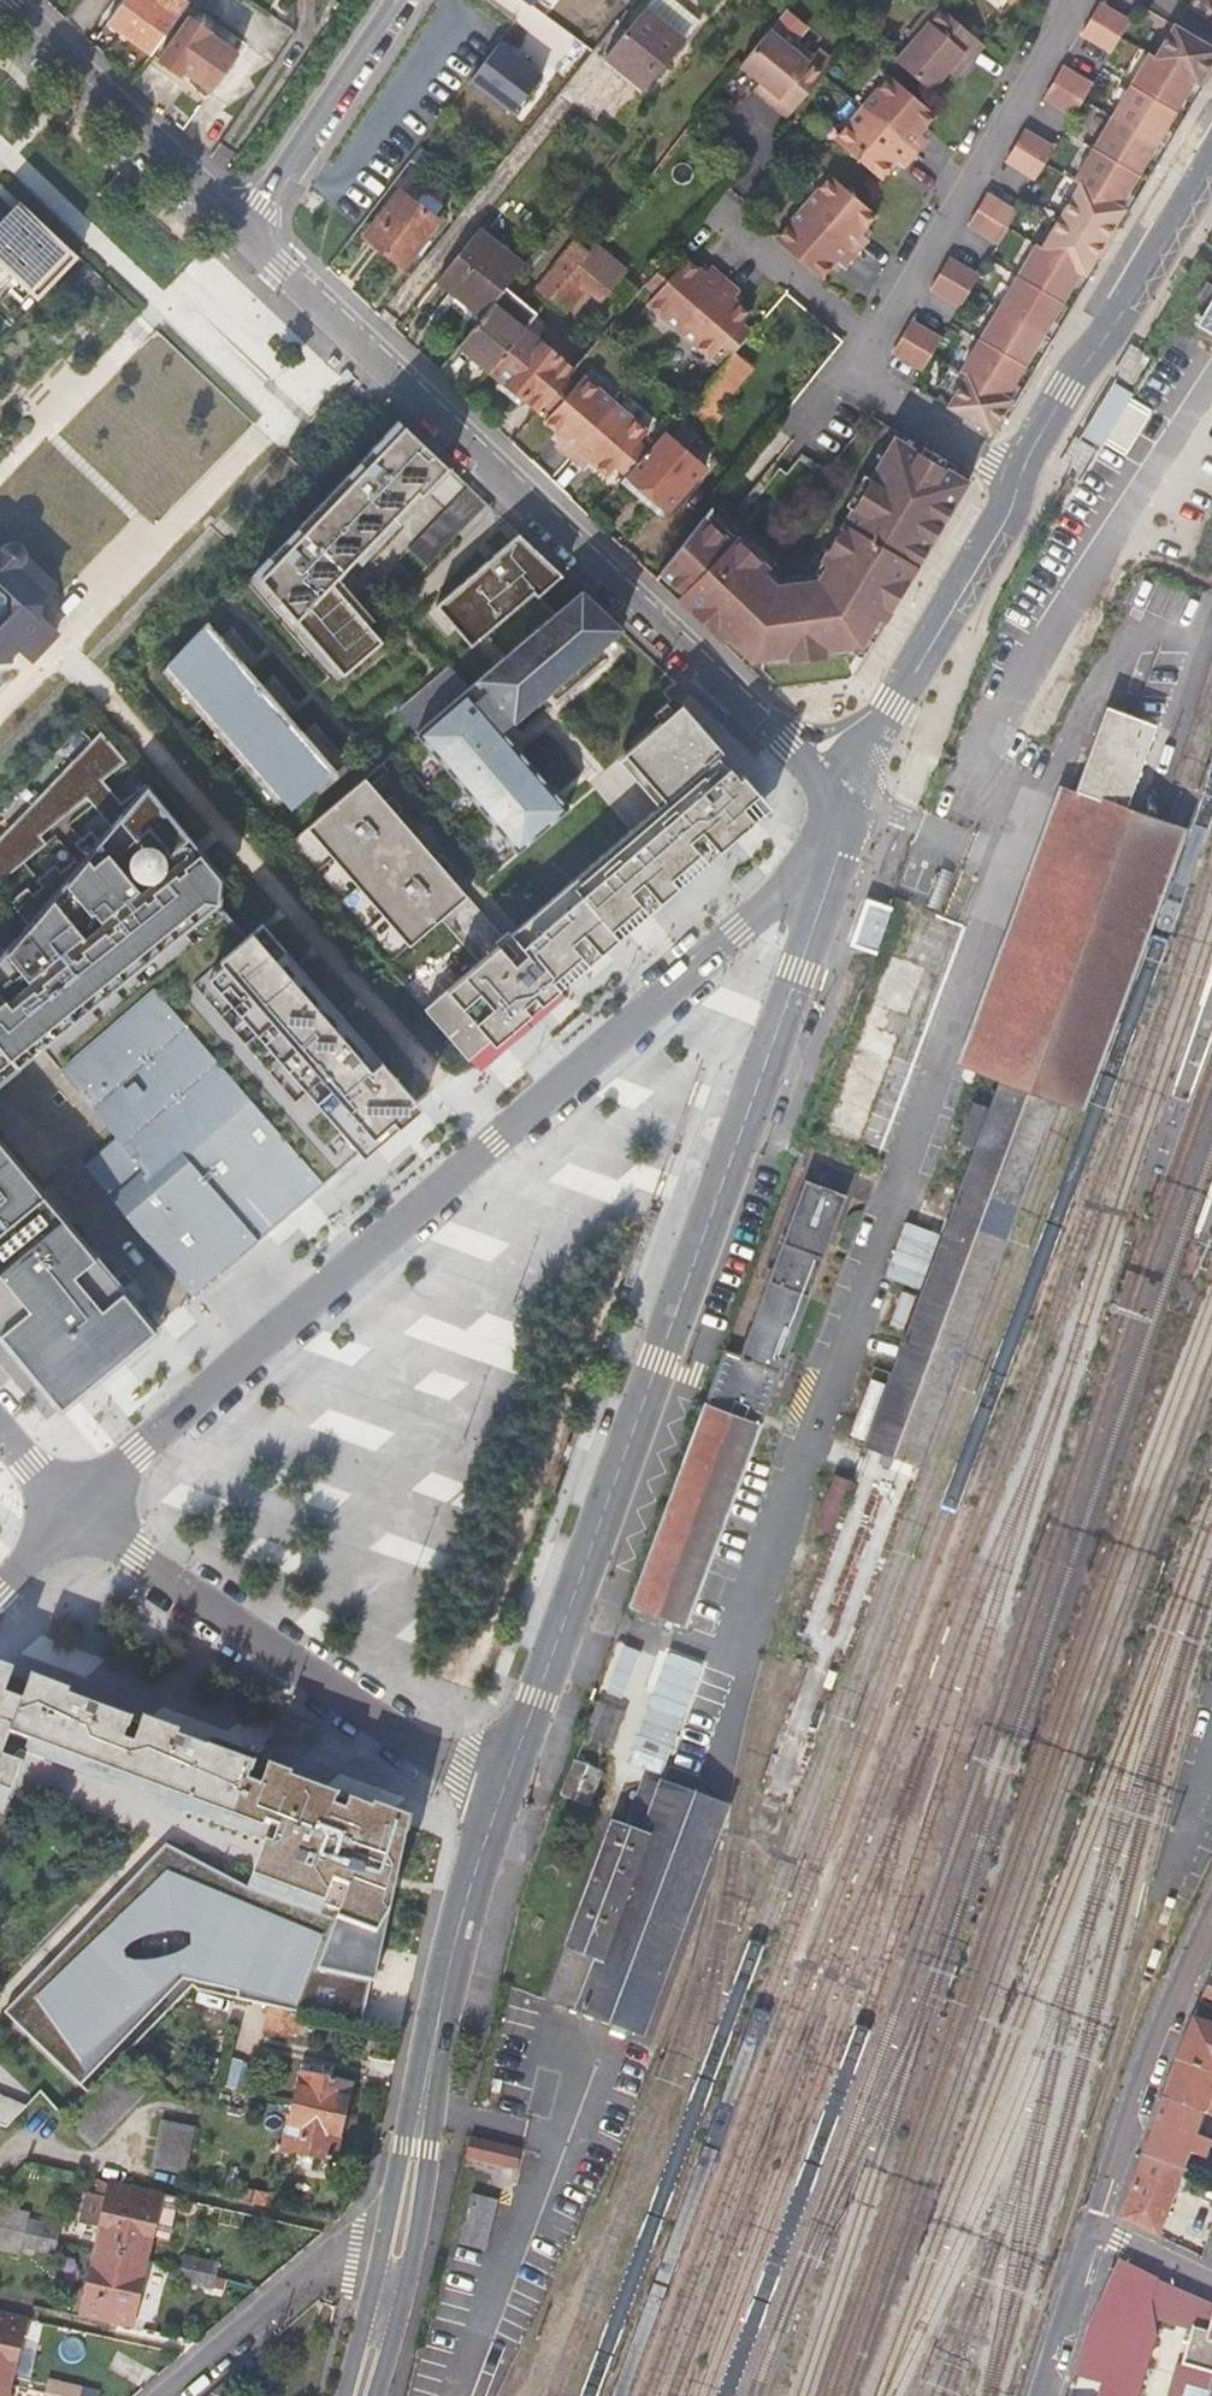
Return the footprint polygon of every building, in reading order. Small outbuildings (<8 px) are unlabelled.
[(152,55),(189,3),(184,0),(126,0),(109,22),(152,55)] [(1211,13),(1211,0),(1194,0),(1211,13)] [(1099,2),(1089,17),(1121,37),(1131,21),(1099,2)] [(984,44),(948,14),(936,3),(908,35),(916,41),(898,62),(932,92),(950,71),(956,76),(984,44)] [(642,90),(682,43),(697,24),(677,6),(661,25),(643,10),(603,58),(642,90)] [(214,90),(240,55),(212,34),(215,31),(193,16),(161,60),(182,76),(186,70),(214,90)] [(1089,17),(1080,33),(1112,53),(1121,37),(1089,17)] [(1174,25),(1155,57),(1194,80),(1199,83),(1211,61),(1211,47),(1174,25)] [(829,66),(796,39),(790,47),(768,30),(740,65),(762,82),(757,88),(789,115),(800,102),(822,73),(828,67),(829,66)] [(327,62),(311,50),(305,60),(320,72),(327,62)] [(1155,57),(1150,54),(1131,85),(1175,111),(1194,80),(1155,57)] [(500,64),(489,56),(455,100),(500,135),(521,109),(487,80),(500,64)] [(312,84),(320,72),(305,60),(296,73),(312,84)] [(1093,84),(1061,65),(1052,81),(1084,100),(1093,84)] [(938,117),(893,77),(865,109),(918,155),(929,141),(922,135),(938,117)] [(1084,100),(1052,81),(1043,97),(1075,116),(1084,100)] [(1175,111),(1131,85),(1112,117),(1156,143),(1175,111)] [(918,155),(865,109),(837,141),(863,163),(883,181),(898,162),(906,168),(918,155)] [(1156,143),(1112,117),(1093,148),(1137,174),(1156,143)] [(1056,148),(1023,129),(1014,144),(1046,164),(1056,148)] [(1046,164),(1014,144),(1005,160),(1037,179),(1046,164)] [(1137,174),(1093,148),(1074,180),(1080,183),(1118,206),(1137,174)] [(878,217),(833,177),(805,209),(858,255),(870,241),(862,235),(878,217)] [(1118,206),(1080,183),(1061,215),(1105,241),(1124,209),(1118,206)] [(413,184),(404,197),(432,218),(441,205),(413,184)] [(432,218),(404,197),(399,193),(364,238),(403,268),(438,223),(432,218)] [(1017,212),(985,193),(976,209),(1008,228),(1017,212)] [(0,221),(0,263),(39,300),(80,256),(21,199),(0,221)] [(858,255),(805,209),(778,241),(803,263),(823,280),(839,262),(846,269),(858,255)] [(1008,228),(976,209),(967,225),(999,244),(1008,228)] [(1105,241),(1061,215),(1041,247),(1080,271),(1085,274),(1105,241)] [(554,226),(586,253),(593,245),(561,218),(554,226)] [(437,281),(480,317),(493,302),(538,249),(503,219),(485,240),(477,234),(437,281)] [(550,245),(543,240),(538,246),(544,251),(550,245)] [(1041,247),(1036,244),(1017,276),(1061,302),(1080,271),(1041,247)] [(616,282),(585,255),(570,273),(546,302),(562,315),(577,295),(594,309),(616,282)] [(705,274),(686,258),(681,266),(670,256),(643,287),(653,297),(647,304),(679,331),(725,279),(711,267),(705,274)] [(980,276),(947,257),(938,272),(970,292),(980,276)] [(532,290),(546,302),(570,273),(556,261),(532,290)] [(970,292),(938,272),(929,288),(961,307),(970,292)] [(1061,302),(1017,276),(998,308),(1043,334),(1061,302)] [(750,314),(732,298),(738,291),(725,279),(679,331),(710,359),(717,352),(726,360),(732,354),(746,337),(753,329),(744,321),(750,314)] [(1203,311),(1211,317),(1211,296),(1203,311)] [(458,343),(490,370),(525,328),(493,302),(480,317),(458,343)] [(1043,334),(998,308),(980,339),(1024,365),(1043,334)] [(942,339),(910,320),(901,336),(933,355),(942,339)] [(574,370),(525,328),(490,370),(539,411),(542,407),(569,376),(574,370)] [(933,355),(901,336),(891,351),(916,366),(923,371),(933,355)] [(1024,365),(980,339),(961,371),(966,374),(1005,397),(1024,365)] [(1112,376),(1134,386),(1149,353),(1128,343),(1112,376)] [(751,371),(732,354),(726,360),(688,403),(687,405),(706,422),(751,371)] [(1005,397),(966,374),(947,406),(991,432),(1010,400),(1005,397)] [(615,404),(583,377),(578,384),(569,376),(542,407),(551,414),(544,422),(563,437),(556,445),(570,457),(615,404)] [(1178,443),(1141,423),(1142,420),(1142,401),(1133,395),(1123,390),(1112,383),(1098,408),(1081,436),(1091,442),(1102,448),(1110,454),(1130,440),(1131,438),(1170,460),(1211,474),(1211,455),(1178,443)] [(648,431),(615,404),(570,457),(584,468),(590,462),(608,477),(614,470),(624,478),(627,475),(650,447),(641,439),(648,431)] [(270,556),(255,572),(341,670),(370,645),(363,637),(373,628),(332,580),(342,568),(348,574),(399,520),(393,514),(416,489),(423,495),(449,466),(427,445),(399,419),(373,447),(379,453),(367,466),(361,459),(348,474),(354,480),(305,531),(299,525),(286,539),(292,545),(276,561),(270,556)] [(703,465),(663,431),(650,447),(627,475),(667,509),(703,465)] [(735,539),(704,517),(660,573),(680,593),(675,597),(722,643),(728,637),(744,654),(780,649),(781,656),(819,652),(818,644),(866,639),(869,635),(881,615),(887,618),(971,478),(964,474),(945,462),(949,456),(926,442),(923,449),(914,444),(897,433),(873,474),(855,505),(819,565),(825,569),(815,586),(786,581),(771,569),(775,563),(739,534),(735,539)] [(949,456),(945,462),(964,474),(968,468),(949,456)] [(873,474),(868,471),(850,502),(855,505),(873,474)] [(403,550),(422,569),(487,505),(469,486),(403,550)] [(559,570),(520,533),(437,605),(472,646),(486,634),(504,656),(554,612),(536,590),(559,570)] [(3,549),(0,549),(0,657),(6,656),(17,644),(31,657),(56,632),(50,626),(30,606),(53,583),(23,554),(24,552),(26,548),(24,542),(20,537),(13,536),(8,538),(3,543),(3,549)] [(443,711),(416,735),(519,850),(553,820),(554,822),(571,807),(502,730),(554,683),(555,685),(605,640),(607,643),(620,631),(584,590),(557,615),(554,612),(504,656),(470,687),(443,711)] [(225,641),(208,621),(170,662),(295,806),(336,769),(326,758),(308,737),(285,710),(266,689),(244,663),(225,641)] [(383,641),(373,628),(363,637),(370,645),(341,670),(344,674),(383,641)] [(225,641),(244,663),(255,653),(236,631),(225,641)] [(443,711),(470,687),(450,665),(423,688),(443,711)] [(266,689),(285,710),(296,700),(278,679),(266,689)] [(416,735),(443,711),(423,688),(397,711),(416,735)] [(677,707),(619,759),(659,805),(500,947),(498,944),(425,1009),(470,1060),(601,944),(602,946),(705,854),(706,855),(767,808),(738,775),(677,707)] [(1103,709),(1073,792),(1124,812),(1155,728),(1103,709)] [(308,737),(326,758),(337,748),(319,727),(308,737)] [(38,1051),(115,1140),(83,1168),(195,1297),(226,1270),(284,1220),(330,1179),(371,1144),(392,1126),(381,1114),(407,1090),(269,930),(255,943),(220,903),(223,877),(148,784),(146,782),(123,802),(105,780),(127,761),(102,731),(0,837),(0,881),(38,841),(31,834),(76,788),(109,827),(101,837),(83,820),(66,837),(77,848),(59,867),(51,858),(33,878),(41,886),(33,895),(24,886),(8,903),(27,926),(0,959),(0,1082),(38,1051)] [(360,780),(311,823),(415,944),(464,902),(360,780)] [(1124,812),(1073,792),(971,1064),(1001,1076),(942,1236),(921,1292),(918,1299),(906,1333),(886,1386),(865,1442),(861,1454),(914,1473),(1052,1095),(1067,1101),(1082,1106),(1182,834),(1166,827),(1124,812)] [(874,989),(855,1046),(890,1058),(909,1001),(874,989)] [(407,1090),(381,1114),(392,1126),(418,1103),(407,1090)] [(882,1113),(871,1109),(857,1143),(868,1148),(882,1113)] [(61,1409),(114,1365),(158,1328),(0,1137),(0,1336),(61,1409)] [(710,1394),(770,1417),(849,1209),(811,1194),(744,1368),(722,1360),(710,1394)] [(886,1279),(921,1292),(942,1236),(907,1223),(886,1279)] [(906,1333),(918,1299),(903,1293),(890,1327),(906,1333)] [(850,1437),(865,1442),(886,1386),(871,1380),(850,1437)] [(770,1417),(710,1394),(657,1537),(630,1610),(688,1632),(770,1417)] [(361,2027),(371,1981),(374,1982),(377,1970),(376,1970),(408,1821),(372,1807),(371,1810),(308,1786),(308,1785),(290,1778),(291,1775),(267,1766),(265,1771),(252,1766),(253,1764),(207,1747),(206,1750),(176,1739),(178,1734),(142,1721),(140,1725),(67,1698),(69,1692),(31,1678),(30,1680),(12,1673),(13,1671),(0,1667),(0,1796),(0,1795),(9,1798),(18,1775),(6,1770),(16,1759),(41,1769),(44,1759),(183,1811),(180,1821),(261,1851),(244,1897),(162,1854),(4,2013),(80,2086),(186,1980),(198,1990),(271,2007),(313,2016),(361,2027)] [(601,1711),(587,1746),(611,1755),(626,1720),(601,1711)] [(641,1754),(656,1759),(670,1716),(655,1711),(641,1754)] [(183,1811),(44,1759),(41,1769),(180,1821),(183,1811)] [(578,1771),(564,1805),(589,1814),(602,1781),(578,1771)] [(644,1847),(613,1835),(547,2006),(640,2043),(727,1817),(648,1787),(629,1831),(648,1838),(644,1847)] [(0,1796),(0,1816),(2,1817),(9,1798),(0,1795),(0,1796)] [(1211,1975),(1202,1994),(1201,1997),(1211,2002),(1211,1976),(1211,1975)] [(311,2023),(313,2016),(271,2007),(267,2028),(298,2035),(301,2021),(311,2023)] [(1193,2020),(1175,2064),(1211,2077),(1211,2026),(1193,2020)] [(1175,2064),(1171,2074),(1169,2079),(1162,2100),(1203,2114),(1208,2113),(1211,2114),(1211,2077),(1175,2064)] [(143,2091),(119,2066),(64,2123),(88,2146),(143,2091)] [(302,2073),(295,2105),(344,2116),(351,2084),(302,2073)] [(19,2114),(27,2106),(0,2095),(0,2106),(19,2114)] [(1204,2156),(1210,2140),(1196,2135),(1203,2114),(1162,2100),(1152,2128),(1120,2220),(1157,2238),(1190,2151),(1204,2156)] [(342,2122),(344,2116),(295,2105),(293,2111),(342,2122)] [(6,2127),(19,2114),(0,2106),(0,2125),(6,2127)] [(334,2160),(342,2122),(293,2111),(285,2148),(334,2160)] [(152,2167),(183,2173),(193,2128),(161,2122),(152,2167)] [(513,2172),(520,2151),(469,2135),(462,2157),(513,2172)] [(155,2195),(94,2182),(90,2197),(82,2195),(75,2224),(94,2228),(90,2249),(142,2260),(155,2195)] [(233,2190),(231,2197),(272,2206),(273,2199),(266,2198),(267,2194),(239,2188),(239,2191),(233,2190)] [(1177,2248),(1198,2259),(1211,2220),(1211,2195),(1206,2192),(1203,2199),(1199,2198),(1177,2248)] [(484,2252),(498,2201),(471,2194),(458,2245),(484,2252)] [(0,2212),(0,2230),(19,2234),(34,2238),(52,2241),(54,2228),(22,2221),(23,2217),(0,2212)] [(19,2234),(0,2230),(0,2253),(14,2257),(16,2248),(19,2234)] [(16,2248),(32,2252),(34,2238),(19,2234),(16,2248)] [(48,2255),(52,2241),(34,2238),(32,2252),(48,2255)] [(128,2325),(142,2260),(90,2249),(75,2314),(128,2325)] [(200,2260),(183,2256),(180,2268),(197,2271),(200,2260)] [(1159,2277),(1121,2259),(1094,2309),(1108,2313),(1086,2381),(1082,2395),(1122,2395),(1141,2336),(1147,2315),(1159,2277)] [(245,2270),(200,2260),(197,2271),(242,2281),(245,2270)] [(197,2271),(180,2268),(177,2282),(193,2286),(197,2271)] [(237,2300),(242,2281),(197,2271),(193,2286),(208,2289),(207,2294),(237,2300)] [(1191,2369),(1211,2376),(1211,2335),(1209,2334),(1211,2322),(1211,2303),(1159,2277),(1147,2315),(1199,2341),(1191,2369)] [(0,2313),(0,2382),(6,2383),(20,2318),(0,2313)] [(1141,2336),(1122,2395),(1137,2395),(1154,2340),(1141,2336)] [(1191,2369),(1181,2366),(1172,2395),(1211,2395),(1211,2376),(1191,2369)] [(1086,2381),(1071,2377),(1066,2395),(1082,2395),(1086,2381)] [(62,2382),(45,2378),(42,2391),(60,2395),(62,2382)] [(77,2385),(62,2382),(60,2395),(65,2395),(75,2395),(77,2385)] [(230,2382),(212,2395),(231,2395),(238,2391),(230,2382)]
